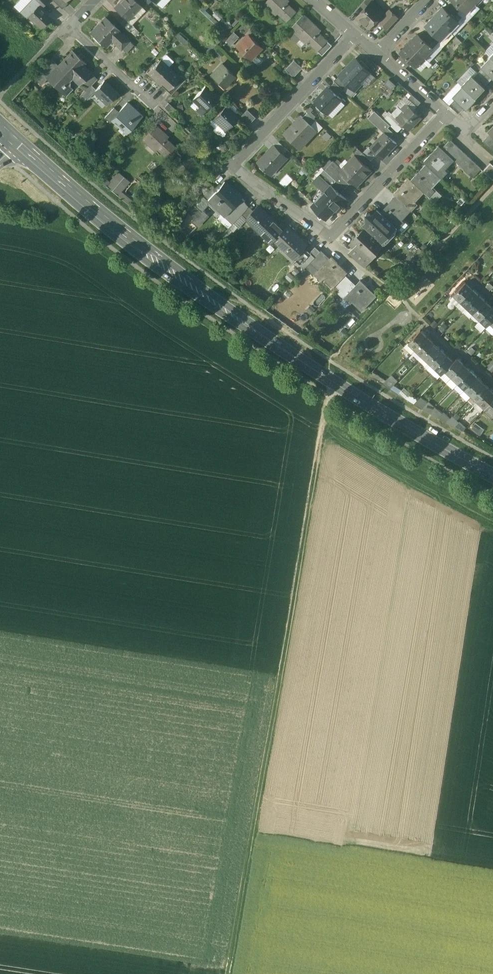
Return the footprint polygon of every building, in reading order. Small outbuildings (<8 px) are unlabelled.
[(20,12),(26,18),(38,7),(40,5),(34,0),(32,0),(20,12)] [(63,0),(52,0),(62,9),(67,4),(66,2),(63,0)] [(135,0),(121,0),(114,8),(124,17),(127,20),(128,20),(134,13),(141,5),(135,0)] [(163,0),(158,0),(156,2),(162,8),(167,3),(163,0)] [(285,0),(269,0),(264,5),(276,17),(278,14),(287,23),(297,12),(285,0)] [(361,5),(365,9),(372,2),(374,0),(365,0),(361,5)] [(462,9),(454,0),(449,5),(458,13),(462,9)] [(471,0),(453,0),(454,0),(462,9),(466,13),(475,4),(471,0)] [(384,13),(372,2),(365,9),(358,17),(369,28),(384,13)] [(458,13),(449,5),(445,9),(456,20),(461,15),(458,13)] [(38,7),(26,18),(33,25),(35,22),(41,28),(50,18),(38,7)] [(445,9),(443,7),(434,16),(450,30),(458,22),(456,20),(445,9)] [(134,13),(128,20),(132,24),(138,17),(134,13)] [(303,15),(295,23),(300,28),(308,19),(303,15)] [(450,30),(434,16),(425,25),(428,28),(437,36),(441,40),(450,30)] [(127,20),(124,17),(119,23),(129,31),(134,26),(132,24),(128,20),(127,20)] [(119,31),(105,18),(90,33),(104,46),(112,38),(118,43),(124,37),(119,32),(119,31)] [(328,41),(315,30),(317,27),(308,19),(300,28),(295,34),(300,39),(305,37),(310,41),(309,43),(318,52),(328,41)] [(437,36),(428,28),(424,32),(433,40),(437,36)] [(230,45),(239,37),(234,31),(225,40),(230,45)] [(433,40),(424,32),(420,36),(431,47),(435,42),(433,40)] [(420,36),(418,34),(409,42),(425,57),(433,48),(431,47),(420,36)] [(263,48),(250,36),(239,48),(252,61),(252,60),(251,59),(256,55),(263,48)] [(118,43),(116,45),(121,50),(122,49),(129,42),(124,37),(118,43)] [(328,41),(318,52),(323,56),(332,45),(328,41)] [(129,42),(122,49),(126,53),(133,46),(129,42)] [(409,42),(401,52),(403,54),(411,62),(416,66),(425,57),(409,42)] [(85,63),(72,51),(58,66),(48,77),(49,77),(61,89),(71,78),(80,86),(91,73),(83,66),(85,63)] [(411,62),(403,54),(399,58),(407,66),(411,62)] [(262,61),(257,56),(252,60),(257,65),(262,61)] [(491,57),(481,67),(482,68),(492,78),(492,59),(491,57)] [(51,59),(33,78),(41,86),(49,77),(48,77),(58,66),(51,59)] [(361,64),(356,59),(346,70),(345,69),(338,76),(339,76),(348,85),(353,90),(360,83),(359,82),(369,71),(361,64)] [(366,59),(361,64),(369,71),(370,72),(375,68),(366,59)] [(161,60),(148,73),(161,85),(163,83),(173,72),(161,60)] [(303,69),(294,61),(290,65),(298,73),(303,69)] [(237,78),(223,64),(211,76),(224,88),(235,77),(236,78),(237,78)] [(298,73),(290,65),(286,70),(294,78),(298,73)] [(492,78),(482,68),(478,72),(489,83),(492,78)] [(179,77),(173,72),(163,83),(168,88),(179,77)] [(489,83),(478,72),(474,77),(484,87),(489,83)] [(97,79),(91,73),(80,86),(85,91),(91,85),(97,79)] [(168,88),(167,90),(171,94),(185,79),(181,75),(179,77),(168,88)] [(472,75),(462,86),(463,87),(476,99),(485,88),(484,87),(474,77),(472,75)] [(348,85),(339,76),(334,81),(334,82),(343,90),(348,85)] [(395,85),(389,79),(385,84),(391,90),(395,85)] [(117,94),(104,81),(95,90),(94,92),(94,93),(106,104),(117,94)] [(343,90),(334,82),(329,87),(338,95),(343,90)] [(95,90),(91,85),(85,91),(82,95),(87,100),(94,93),(94,92),(95,90)] [(217,98),(205,87),(193,100),(201,107),(205,111),(217,98)] [(329,87),(315,102),(328,114),(342,99),(329,87)] [(463,87),(453,97),(455,98),(465,108),(467,109),(476,99),(463,87)] [(421,102),(412,95),(408,99),(417,107),(421,102)] [(465,108),(455,98),(450,102),(461,112),(465,108)] [(127,103),(119,112),(118,112),(113,118),(114,119),(112,121),(126,133),(142,117),(127,103)] [(176,111),(168,103),(164,108),(172,116),(176,111)] [(226,106),(212,121),(213,121),(214,120),(225,131),(238,118),(226,106)] [(421,117),(409,106),(397,119),(409,130),(421,117)] [(201,107),(196,112),(200,115),(202,112),(203,113),(205,111),(201,107)] [(114,108),(104,118),(110,123),(112,121),(114,119),(113,118),(118,112),(114,108)] [(256,118),(248,110),(243,115),(251,122),(256,118)] [(383,119),(375,111),(368,119),(384,134),(385,133),(390,138),(394,133),(388,128),(390,126),(383,119)] [(316,120),(307,112),(302,118),(311,126),(316,120)] [(243,115),(239,119),(247,127),(251,122),(243,115)] [(401,127),(388,115),(383,119),(390,126),(396,131),(401,127)] [(302,118),(301,116),(283,135),(296,147),(303,139),(306,142),(316,131),(311,126),(302,118)] [(175,148),(163,136),(164,134),(156,126),(142,140),(148,145),(153,143),(158,148),(157,149),(166,158),(175,148)] [(384,134),(370,148),(377,155),(382,159),(396,144),(390,138),(385,133),(384,134)] [(451,140),(442,149),(447,153),(455,144),(451,140)] [(287,150),(278,141),(274,146),(283,155),(287,150)] [(460,148),(455,144),(447,153),(451,157),(460,148)] [(273,146),(258,162),(269,172),(275,166),(277,168),(286,158),(283,155),(274,146),(273,146)] [(442,149),(439,146),(424,161),(426,164),(439,176),(454,160),(451,157),(447,153),(442,149)] [(369,147),(363,153),(371,161),(377,155),(370,148),(369,147)] [(464,152),(460,148),(451,157),(454,160),(456,161),(464,152)] [(464,152),(456,161),(460,166),(469,157),(464,152)] [(363,153),(357,158),(366,166),(371,161),(363,153)] [(355,156),(341,170),(342,170),(341,171),(341,172),(342,173),(342,174),(351,182),(356,187),(371,171),(366,166),(357,158),(355,156)] [(469,157),(460,166),(465,170),(473,161),(469,157)] [(341,170),(332,161),(325,170),(336,181),(345,189),(351,182),(342,174),(342,173),(341,172),(341,171),(342,170),(341,170)] [(477,165),(473,161),(465,170),(469,174),(477,165)] [(483,171),(492,180),(492,165),(491,163),(483,171)] [(426,164),(411,180),(425,192),(426,194),(441,178),(439,176),(426,164)] [(477,165),(469,174),(473,178),(482,169),(477,165)] [(336,181),(325,170),(320,176),(331,187),(332,186),(336,181)] [(183,172),(178,173),(185,180),(187,178),(187,177),(188,176),(183,172)] [(280,181),(284,185),(290,179),(285,175),(280,181)] [(205,176),(196,186),(199,189),(207,181),(209,180),(205,176)] [(409,178),(394,193),(395,194),(410,208),(425,192),(411,180),(409,178)] [(207,181),(199,189),(203,193),(211,185),(207,181)] [(324,181),(319,187),(324,191),(329,185),(324,181)] [(345,189),(336,181),(332,186),(340,194),(345,189)] [(241,198),(224,182),(216,190),(211,196),(212,196),(228,212),(241,198)] [(203,193),(202,195),(207,201),(212,196),(211,196),(216,190),(211,185),(203,193)] [(322,196),(322,197),(324,199),(318,206),(328,216),(345,199),(340,194),(332,186),(331,187),(322,196)] [(395,194),(379,210),(394,224),(395,225),(410,209),(410,208),(395,194)] [(202,195),(188,209),(196,217),(196,218),(198,220),(204,214),(201,211),(209,202),(207,201),(202,195)] [(321,195),(314,203),(318,206),(324,199),(322,197),(322,196),(321,195)] [(228,212),(212,196),(207,201),(209,202),(224,216),(228,212)] [(249,206),(241,198),(228,212),(224,216),(232,224),(241,214),(249,206)] [(274,221),(258,205),(253,210),(248,217),(254,223),(253,225),(262,234),(274,221)] [(249,206),(241,214),(246,219),(248,217),(253,210),(249,206)] [(379,210),(364,226),(366,228),(379,240),(394,224),(379,210)] [(254,223),(248,217),(246,219),(253,225),(254,223)] [(274,221),(262,234),(271,243),(274,240),(279,235),(274,230),(279,225),(274,221)] [(279,225),(274,230),(279,235),(287,227),(282,222),(279,225)] [(279,235),(274,240),(279,245),(292,231),(287,226),(287,227),(279,235)] [(366,228),(351,244),(355,247),(365,257),(366,258),(381,242),(379,240),(366,228)] [(169,230),(164,235),(170,240),(174,235),(169,230)] [(308,245),(292,231),(279,245),(286,251),(288,250),(296,257),(305,248),(308,245)] [(321,251),(316,247),(310,253),(308,255),(313,260),(321,251)] [(365,257),(355,247),(350,252),(361,262),(365,257)] [(296,257),(294,259),(299,263),(307,254),(308,255),(310,253),(305,248),(296,257)] [(330,259),(322,250),(321,251),(313,260),(310,262),(319,271),(330,259)] [(307,254),(299,263),(305,269),(310,262),(313,260),(308,255),(307,254)] [(319,271),(318,272),(334,287),(336,285),(346,275),(348,272),(332,257),(330,259),(319,271)] [(357,285),(346,275),(336,285),(347,295),(357,285)] [(378,295),(361,280),(357,285),(347,295),(347,296),(363,311),(378,295)] [(465,284),(452,297),(459,303),(472,290),(465,284)] [(478,296),(472,290),(459,303),(466,309),(478,296)] [(485,302),(478,296),(466,309),(473,315),(485,302)] [(491,308),(485,302),(473,315),(479,321),(491,308)] [(479,321),(486,327),(490,323),(492,320),(492,309),(491,308),(479,321)] [(426,338),(419,332),(407,345),(414,351),(426,338)] [(426,338),(414,351),(421,357),(433,344),(426,338)] [(433,344),(421,357),(427,363),(439,350),(433,344)] [(446,356),(439,350),(427,363),(434,369),(446,356)] [(453,363),(446,356),(434,369),(441,375),(445,371),(453,363)] [(463,365),(456,359),(453,363),(445,371),(451,378),(463,365)] [(463,365),(451,378),(458,384),(470,371),(463,365)] [(470,371),(458,384),(465,390),(477,377),(470,371)] [(384,382),(390,388),(397,380),(391,375),(384,382)] [(477,377),(465,390),(471,396),(483,383),(477,377)] [(483,383),(471,396),(478,402),(490,389),(483,383)] [(478,402),(485,408),(492,400),(492,392),(490,389),(478,402)] [(444,423),(449,416),(420,395),(415,402),(444,423)] [(485,408),(492,416),(492,400),(485,408)] [(463,431),(466,425),(450,416),(447,422),(463,431)] [(471,428),(478,434),(484,428),(476,422),(471,428)]
